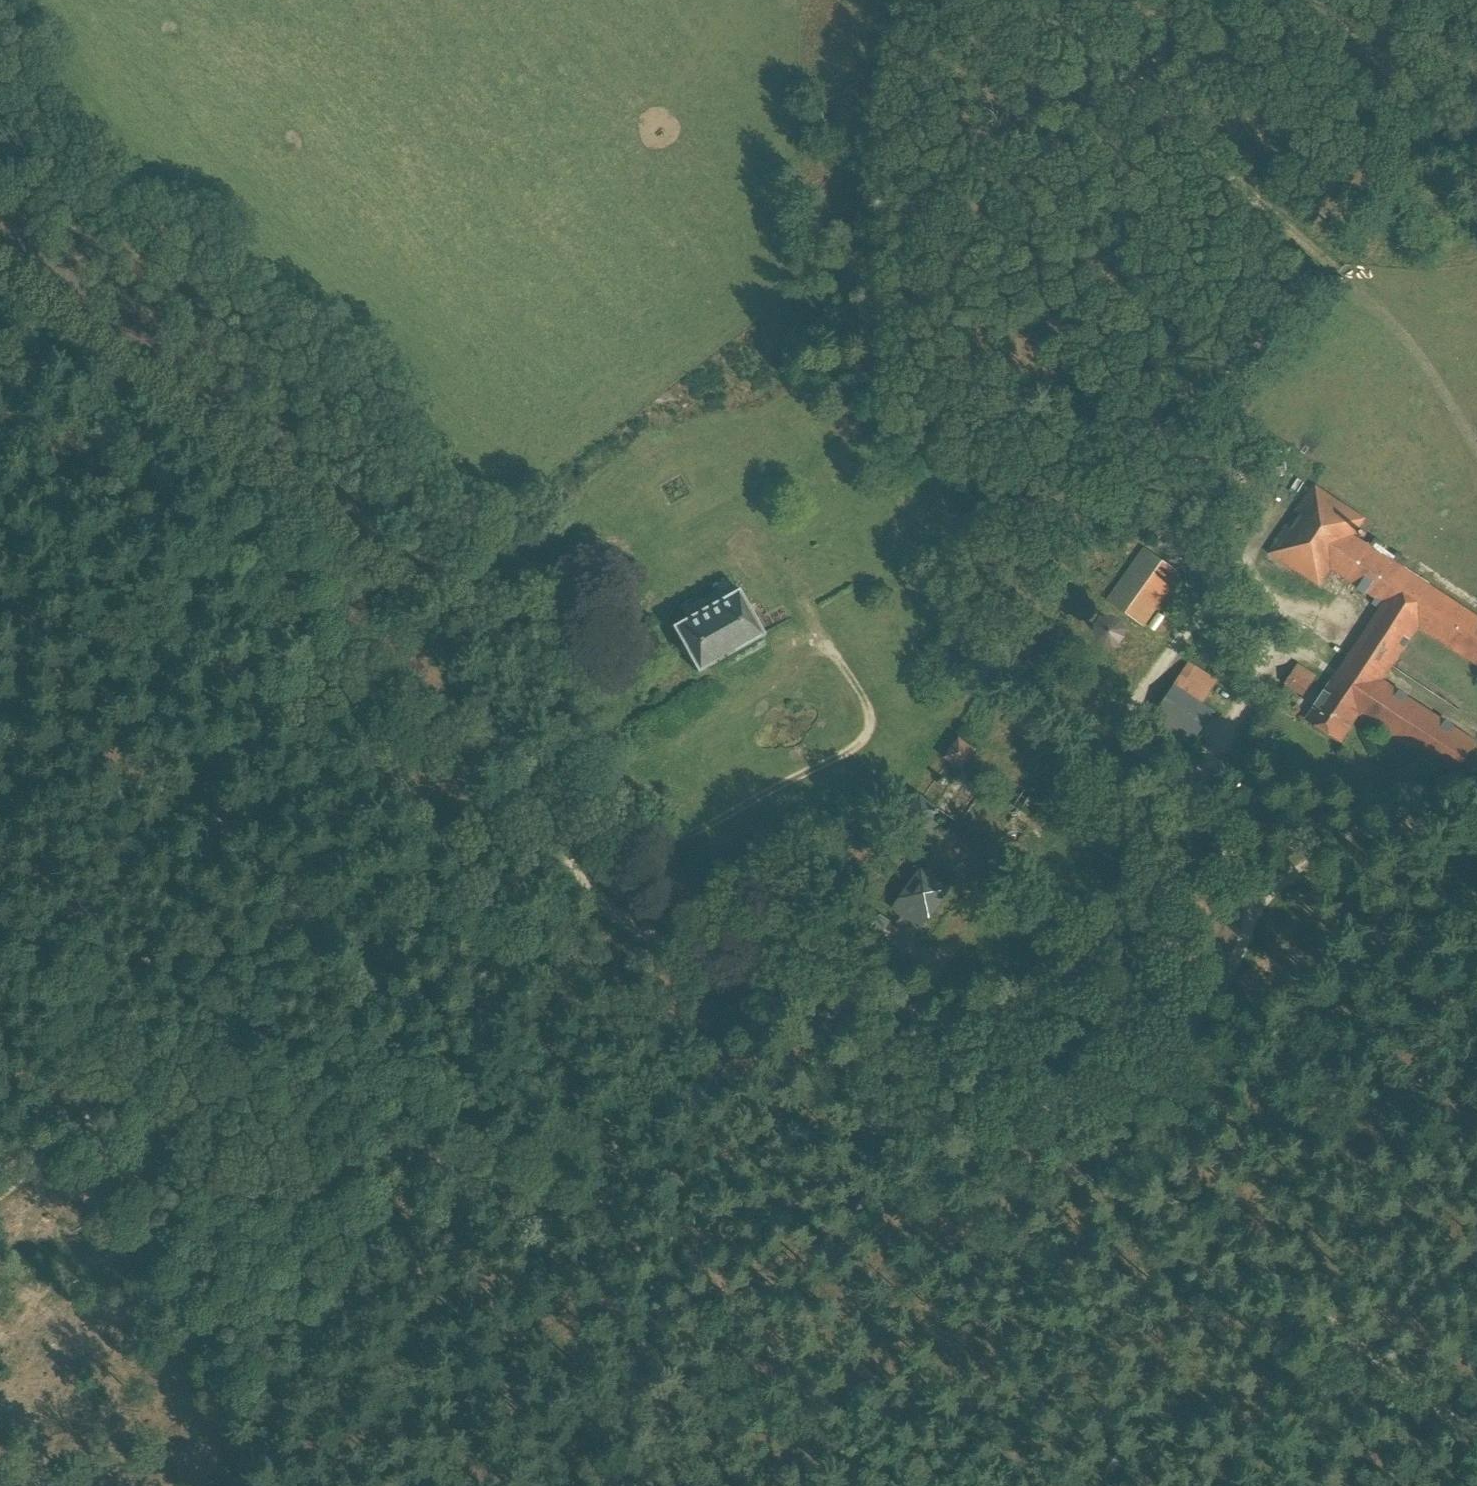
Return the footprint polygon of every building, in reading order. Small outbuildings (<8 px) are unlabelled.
[(1331,346),(1334,332),(1321,330),(1318,344),(1331,346)] [(1383,601),(1419,627),(1476,663),(1476,613),(1476,612),(1405,568),(1410,560),(1396,550),(1390,558),(1383,554),(1388,546),(1375,538),(1369,545),(1356,537),(1368,519),(1318,488),(1274,558),(1320,587),(1332,568),(1383,601)] [(1145,627),(1183,577),(1148,551),(1111,603),(1145,627)] [(673,627),(698,671),(763,635),(739,591),(673,627)] [(1383,601),(1325,690),(1305,722),(1344,746),(1362,717),(1456,775),(1476,741),(1384,683),(1419,627),(1383,601)] [(1118,617),(1109,618),(1103,620),(1096,626),(1095,634),(1098,643),(1104,649),(1112,650),(1122,646),(1128,639),(1128,631),(1125,622),(1118,617)] [(1186,757),(1215,712),(1204,705),(1220,680),(1191,661),(1146,731),(1186,757)] [(1286,685),(1305,697),(1314,682),(1295,670),(1286,685)] [(962,770),(977,749),(961,737),(945,757),(962,770)] [(941,809),(920,795),(906,815),(933,835),(940,825),(933,821),(941,809)] [(921,866),(892,907),(923,928),(930,918),(931,919),(952,888),(921,866)] [(871,905),(859,921),(879,936),(891,920),(871,905)]
